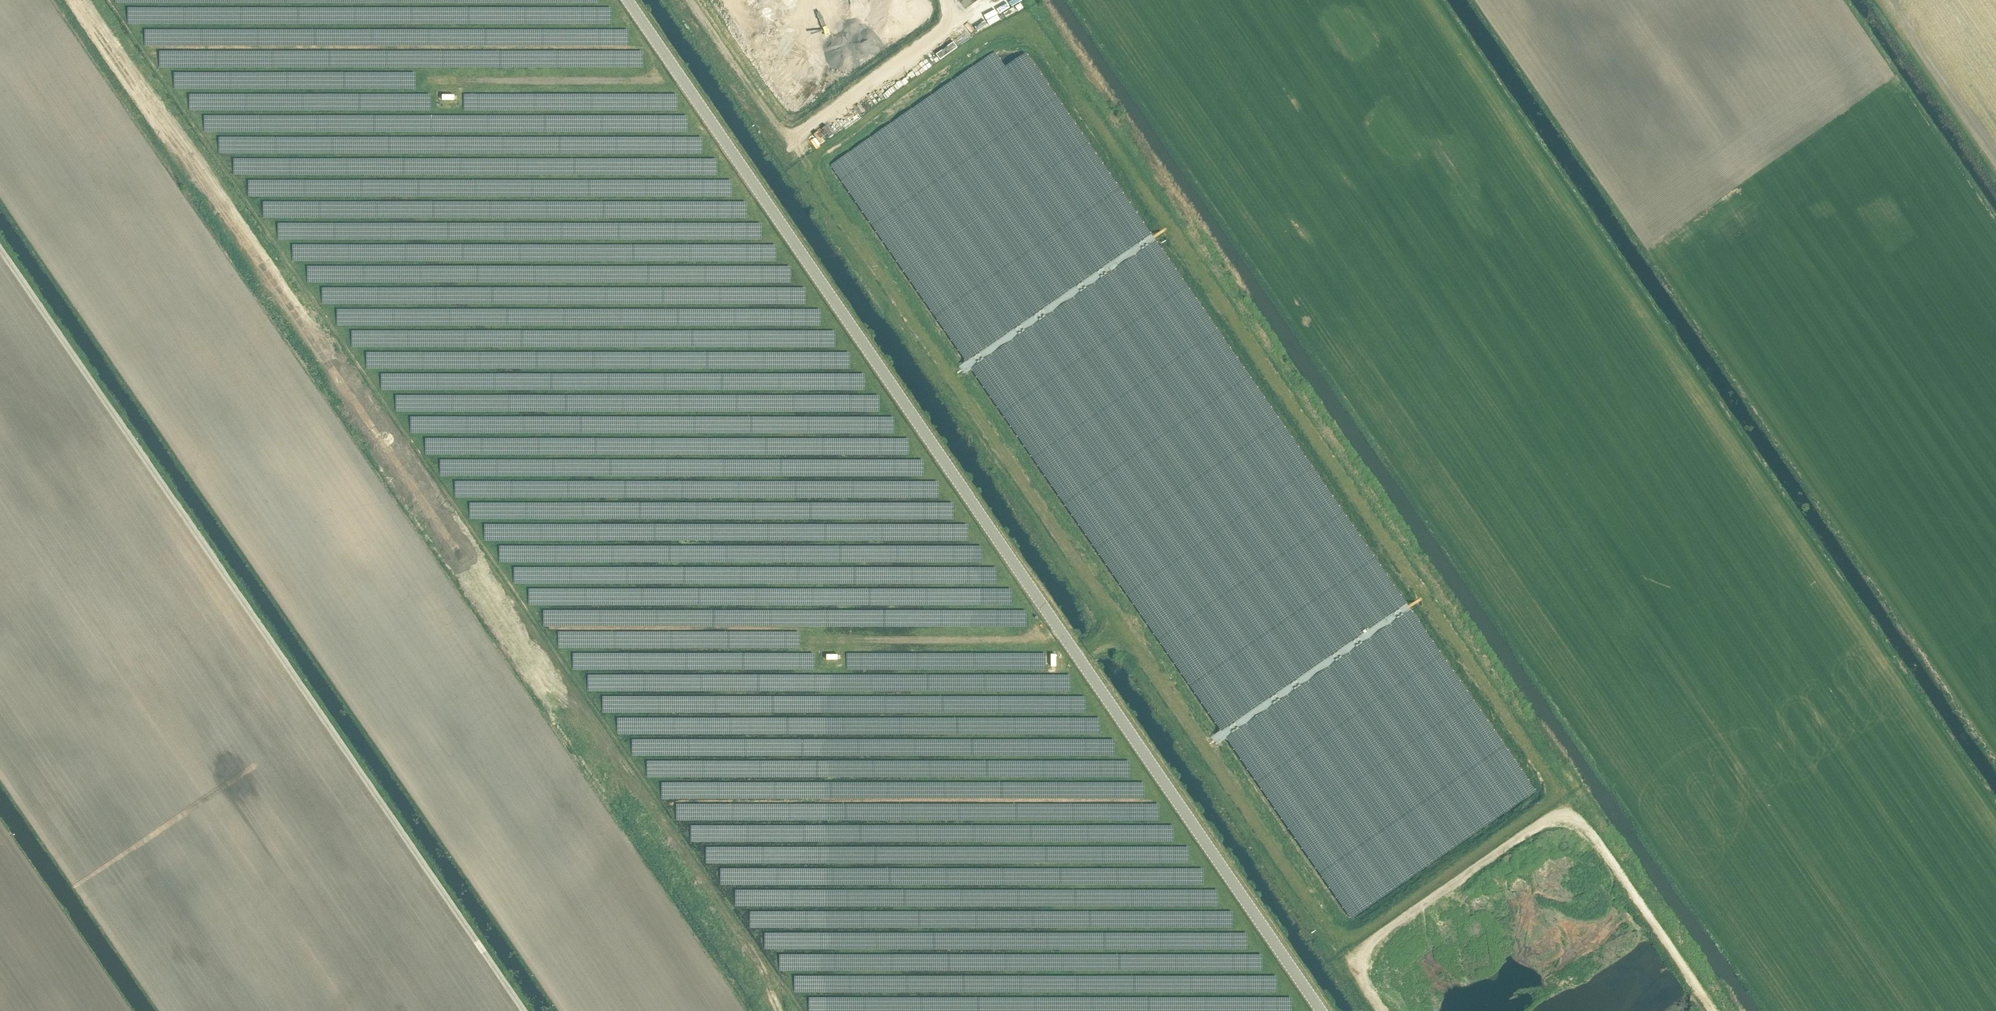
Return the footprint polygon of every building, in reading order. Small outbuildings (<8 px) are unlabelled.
[(946,40),(952,37),(949,31),(942,34),(946,40)]
